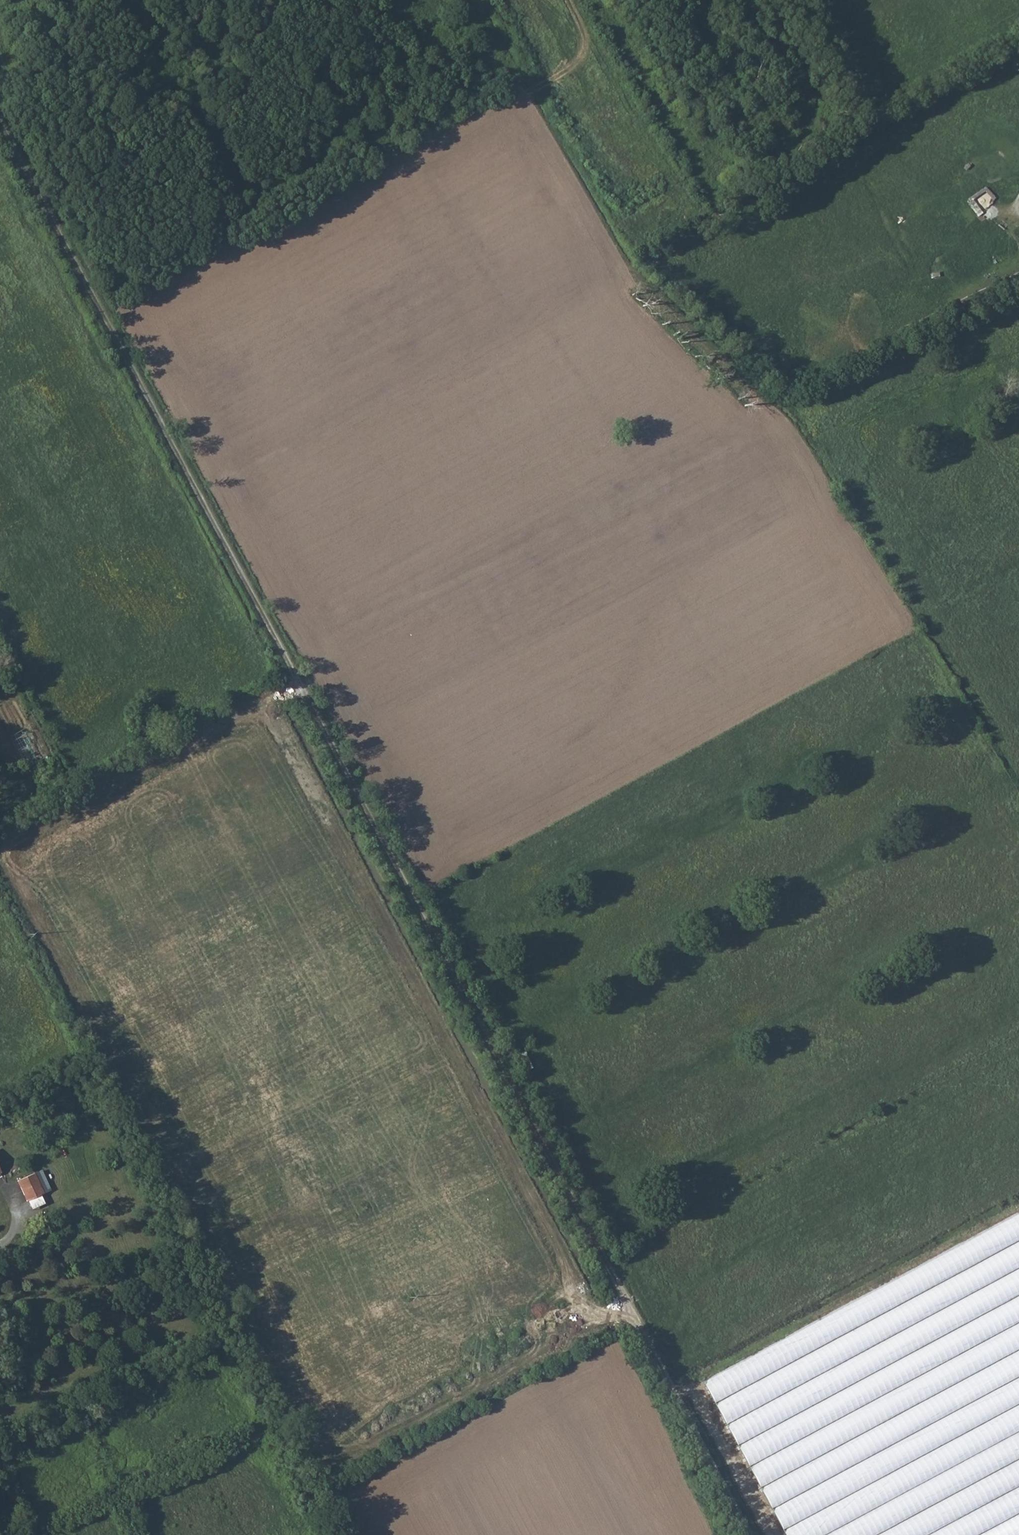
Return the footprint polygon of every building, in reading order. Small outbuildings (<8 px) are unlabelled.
[(30,725),(15,699),(3,705),(17,732),(30,725)] [(33,726),(13,734),(26,766),(46,757),(33,726)] [(36,1174),(21,1181),(30,1202),(46,1195),(36,1174)] [(700,1383),(783,1534),(1018,1534),(1018,1210),(700,1383)]
